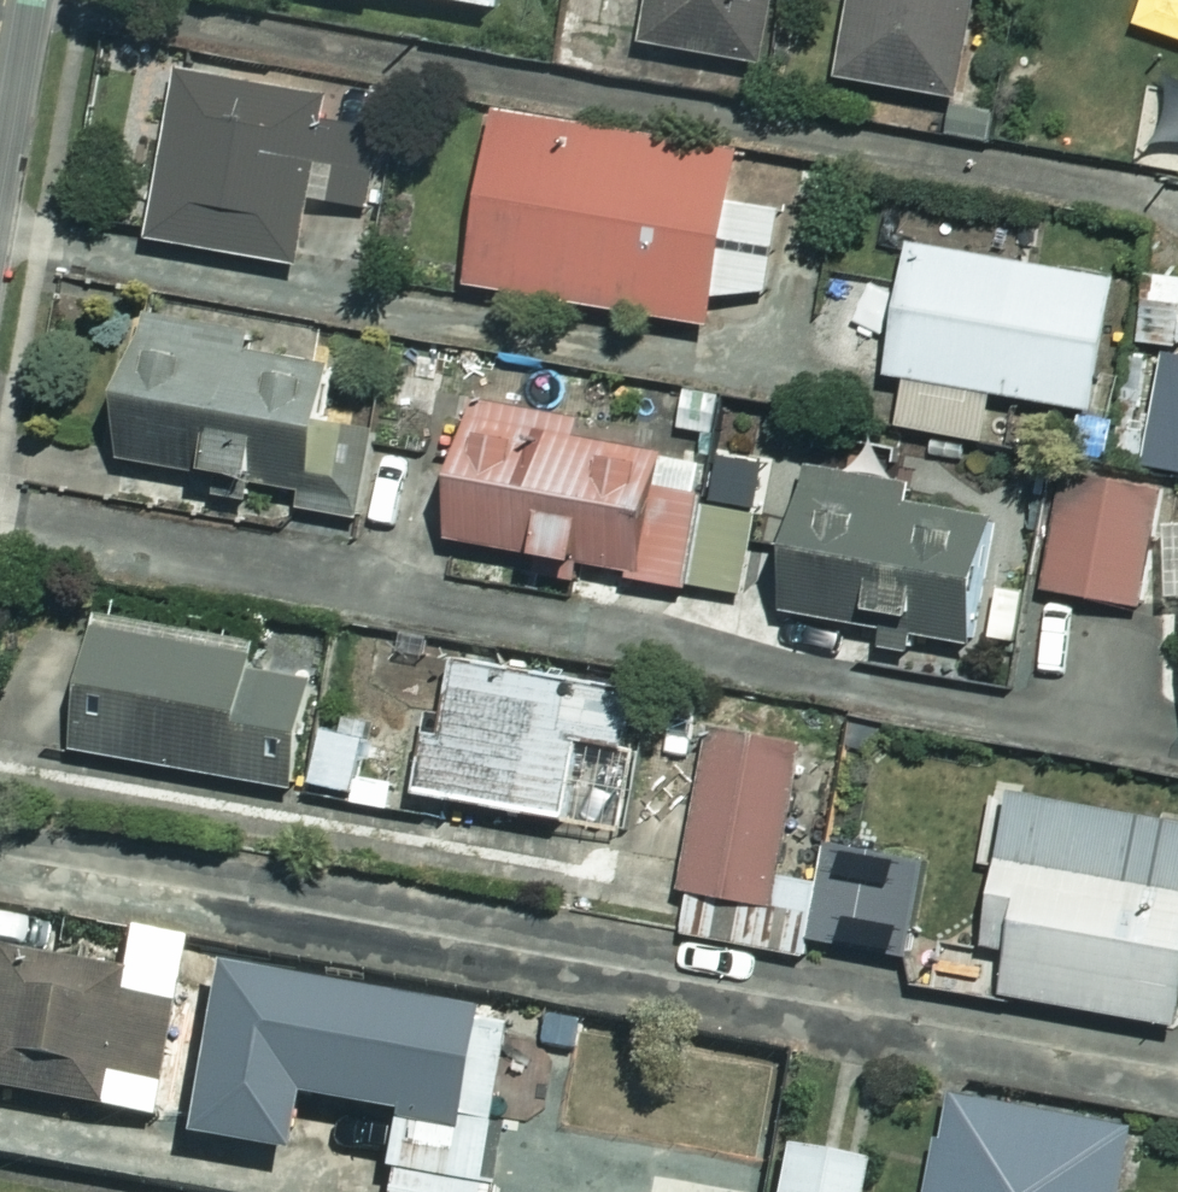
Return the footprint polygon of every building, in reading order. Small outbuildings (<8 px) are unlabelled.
[(510,30),(515,0),(322,0),(510,30)] [(654,58),(768,75),(779,0),(663,0),(654,58)] [(848,91),(970,112),(989,0),(864,0),(848,91)] [(315,215),(369,224),(383,140),(329,131),(332,113),(187,89),(160,251),(305,276),(315,215)] [(509,125),(480,300),(715,339),(722,301),(772,310),(784,238),(844,247),(854,183),(509,125)] [(1128,294),(922,258),(899,389),(912,391),(904,436),(999,453),(1008,406),(1105,423),(1128,294)] [(155,331),(132,475),(224,490),(220,518),(275,527),(280,499),(302,502),(299,521),(372,533),(386,450),(339,442),(348,381),(253,366),(256,347),(155,331)] [(1174,368),(1155,477),(1177,481),(1177,368),(1174,368)] [(722,463),(491,410),(458,554),(689,607),(722,463)] [(1011,533),(824,483),(789,615),(889,641),(884,660),(971,683),(1011,533)] [(1167,508),(1072,493),(1055,602),(1150,617),(1167,508)] [(83,755),(297,801),(322,686),(108,640),(83,755)] [(583,697),(456,682),(449,736),(434,734),(425,814),(567,831),(583,697)] [(388,750),(334,736),(318,799),(372,812),(388,750)] [(683,948),(810,970),(824,887),(790,881),(811,761),(718,745),(683,948)] [(1023,810),(996,961),(1024,966),(1017,1006),(1177,1035),(1177,838),(1023,810)] [(921,868),(836,862),(829,956),(914,962),(921,868)] [(138,937),(129,980),(0,955),(0,1089),(166,1121),(183,1034),(209,1040),(225,954),(138,937)] [(399,1191),(494,1191),(523,1022),(236,974),(208,1139),(297,1154),(307,1097),(412,1115),(399,1191)] [(959,1107),(945,1191),(1132,1191),(1141,1138),(959,1107)] [(796,1156),(790,1191),(872,1191),(876,1170),(796,1156)]
